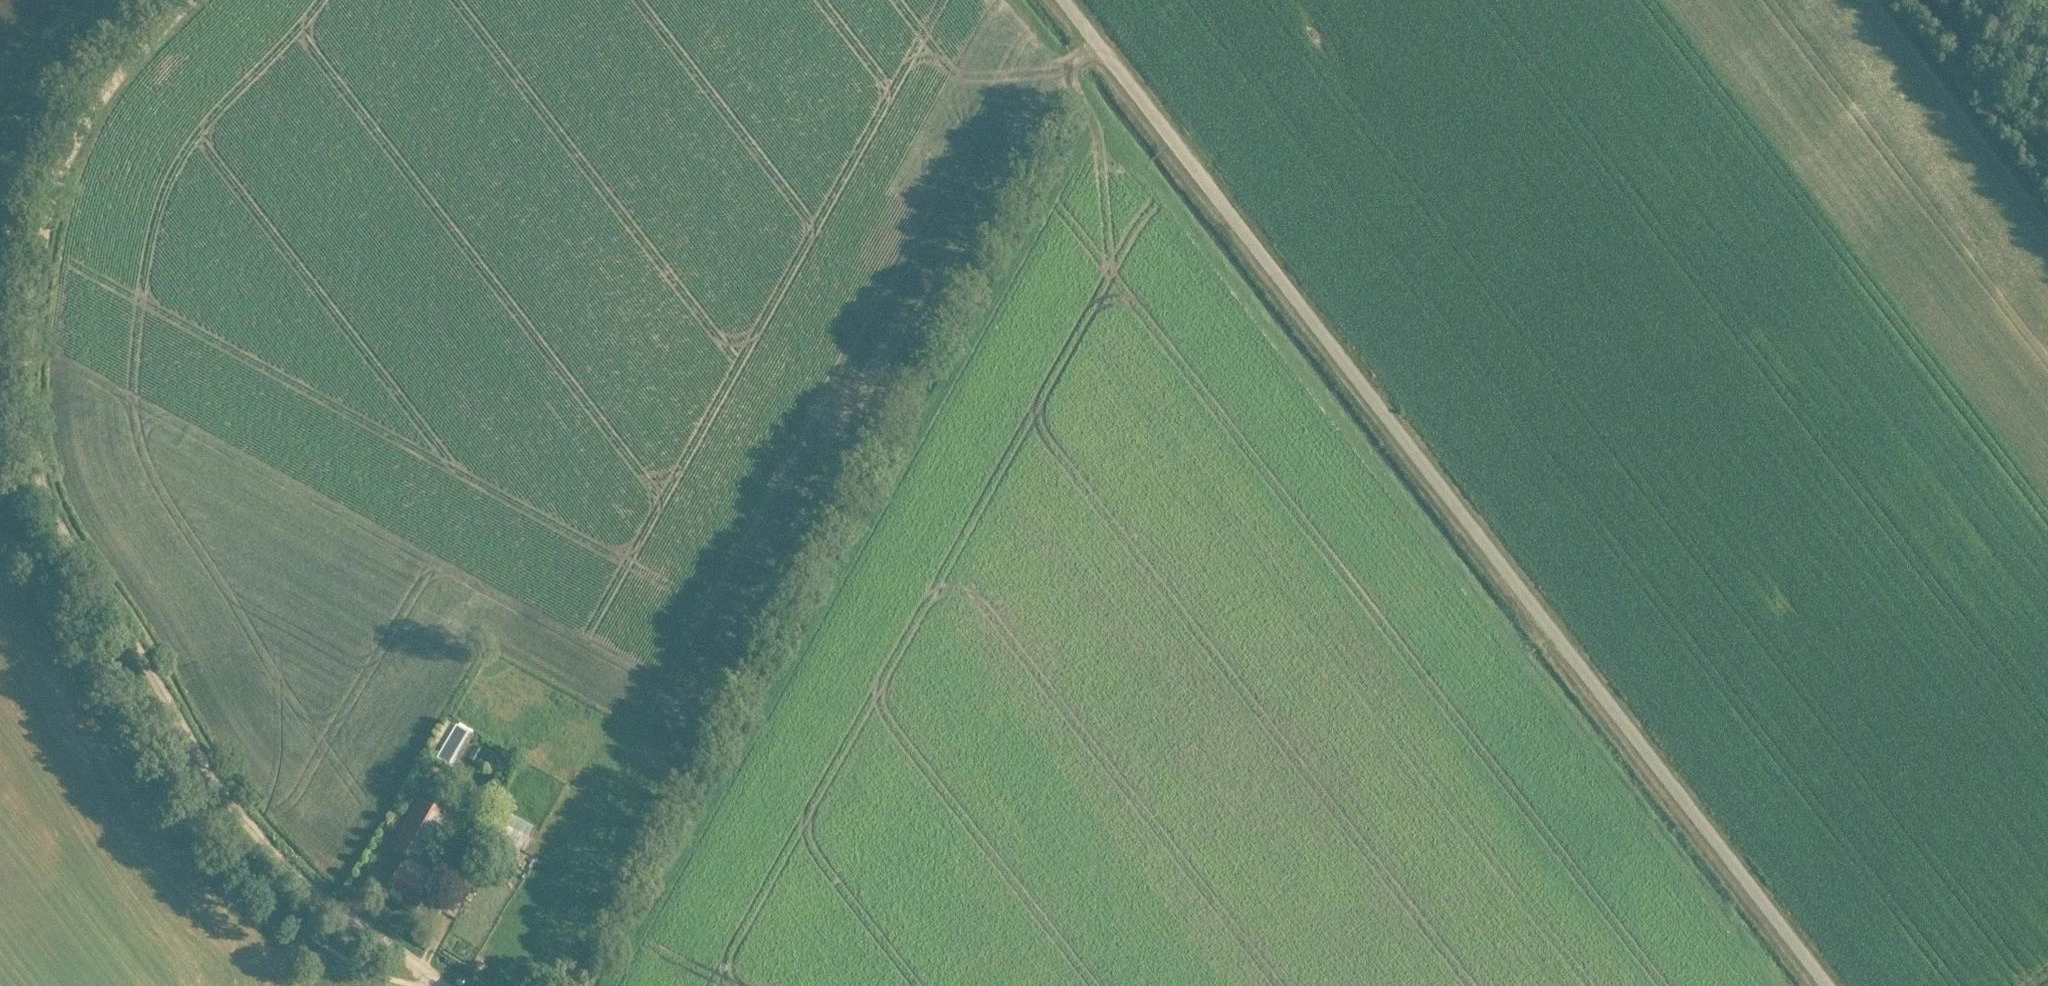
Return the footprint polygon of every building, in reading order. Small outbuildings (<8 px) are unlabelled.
[(457,727),(438,760),(448,766),(454,770),(474,737),(457,727)] [(416,913),(427,896),(433,886),(437,888),(442,879),(420,866),(446,822),(419,805),(393,849),(409,858),(387,896),(416,913)] [(505,825),(494,819),(484,838),(516,855),(532,826),(511,815),(505,825)]
